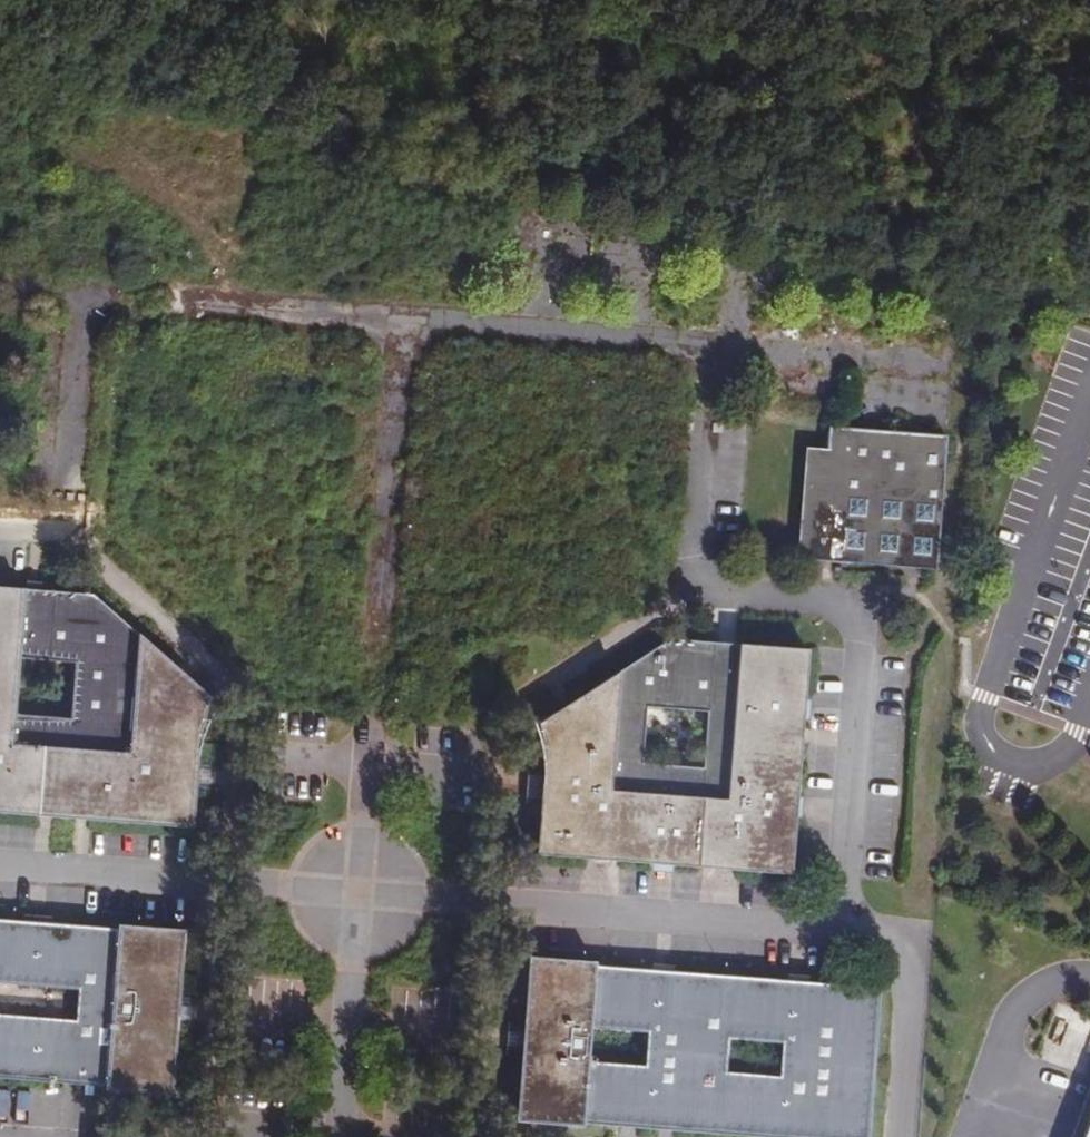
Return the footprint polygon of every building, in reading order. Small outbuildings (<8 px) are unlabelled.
[(940,564),(948,438),(829,428),(826,452),(810,452),(804,551),(940,564)] [(0,588),(0,809),(187,824),(193,742),(210,702),(81,592),(0,588)] [(664,642),(533,731),(539,776),(533,854),(787,874),(803,651),(664,642)] [(178,933),(113,928),(112,931),(0,922),(0,1080),(98,1090),(98,1094),(167,1098),(178,933)] [(748,1136),(871,1136),(879,993),(596,968),(593,964),(526,959),(515,1120),(583,1128),(584,1124),(748,1136)]
